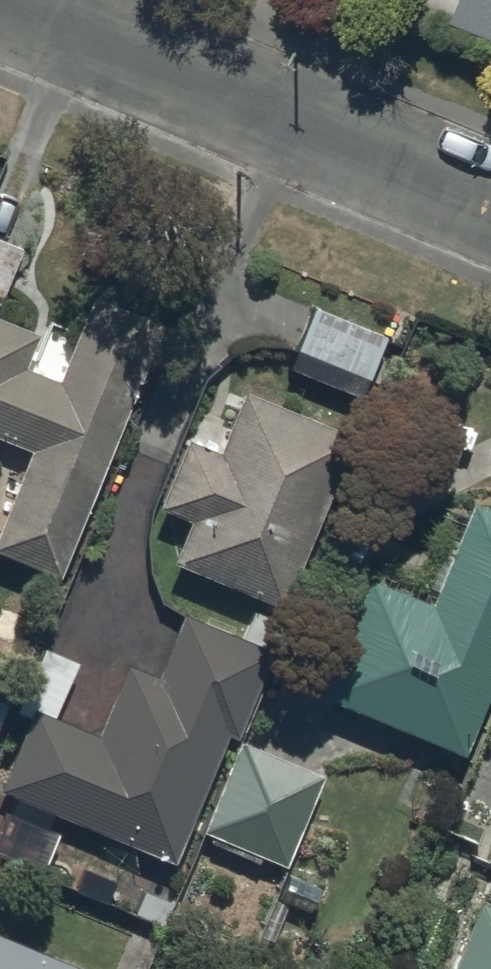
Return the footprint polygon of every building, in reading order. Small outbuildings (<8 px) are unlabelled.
[(0,244),(0,308),(23,253),(0,244)] [(0,322),(0,443),(31,455),(0,532),(0,558),(61,583),(164,329),(93,301),(59,386),(26,373),(40,338),(0,322)] [(316,311),(290,373),(361,402),(387,340),(316,311)] [(190,525),(173,568),(286,613),(355,440),(245,396),(220,458),(187,445),(160,513),(190,525)] [(466,762),(490,700),(490,514),(473,507),(432,608),(370,583),(321,703),(466,762)] [(1,797),(177,868),(228,742),(238,745),(275,656),(185,619),(160,681),(128,668),(98,741),(34,715),(1,797)] [(205,836),(287,871),(325,782),(243,746),(205,836)] [(488,911),(481,908),(456,968),(490,968),(490,904),(488,911)] [(0,940),(0,968),(70,968),(0,940)]
